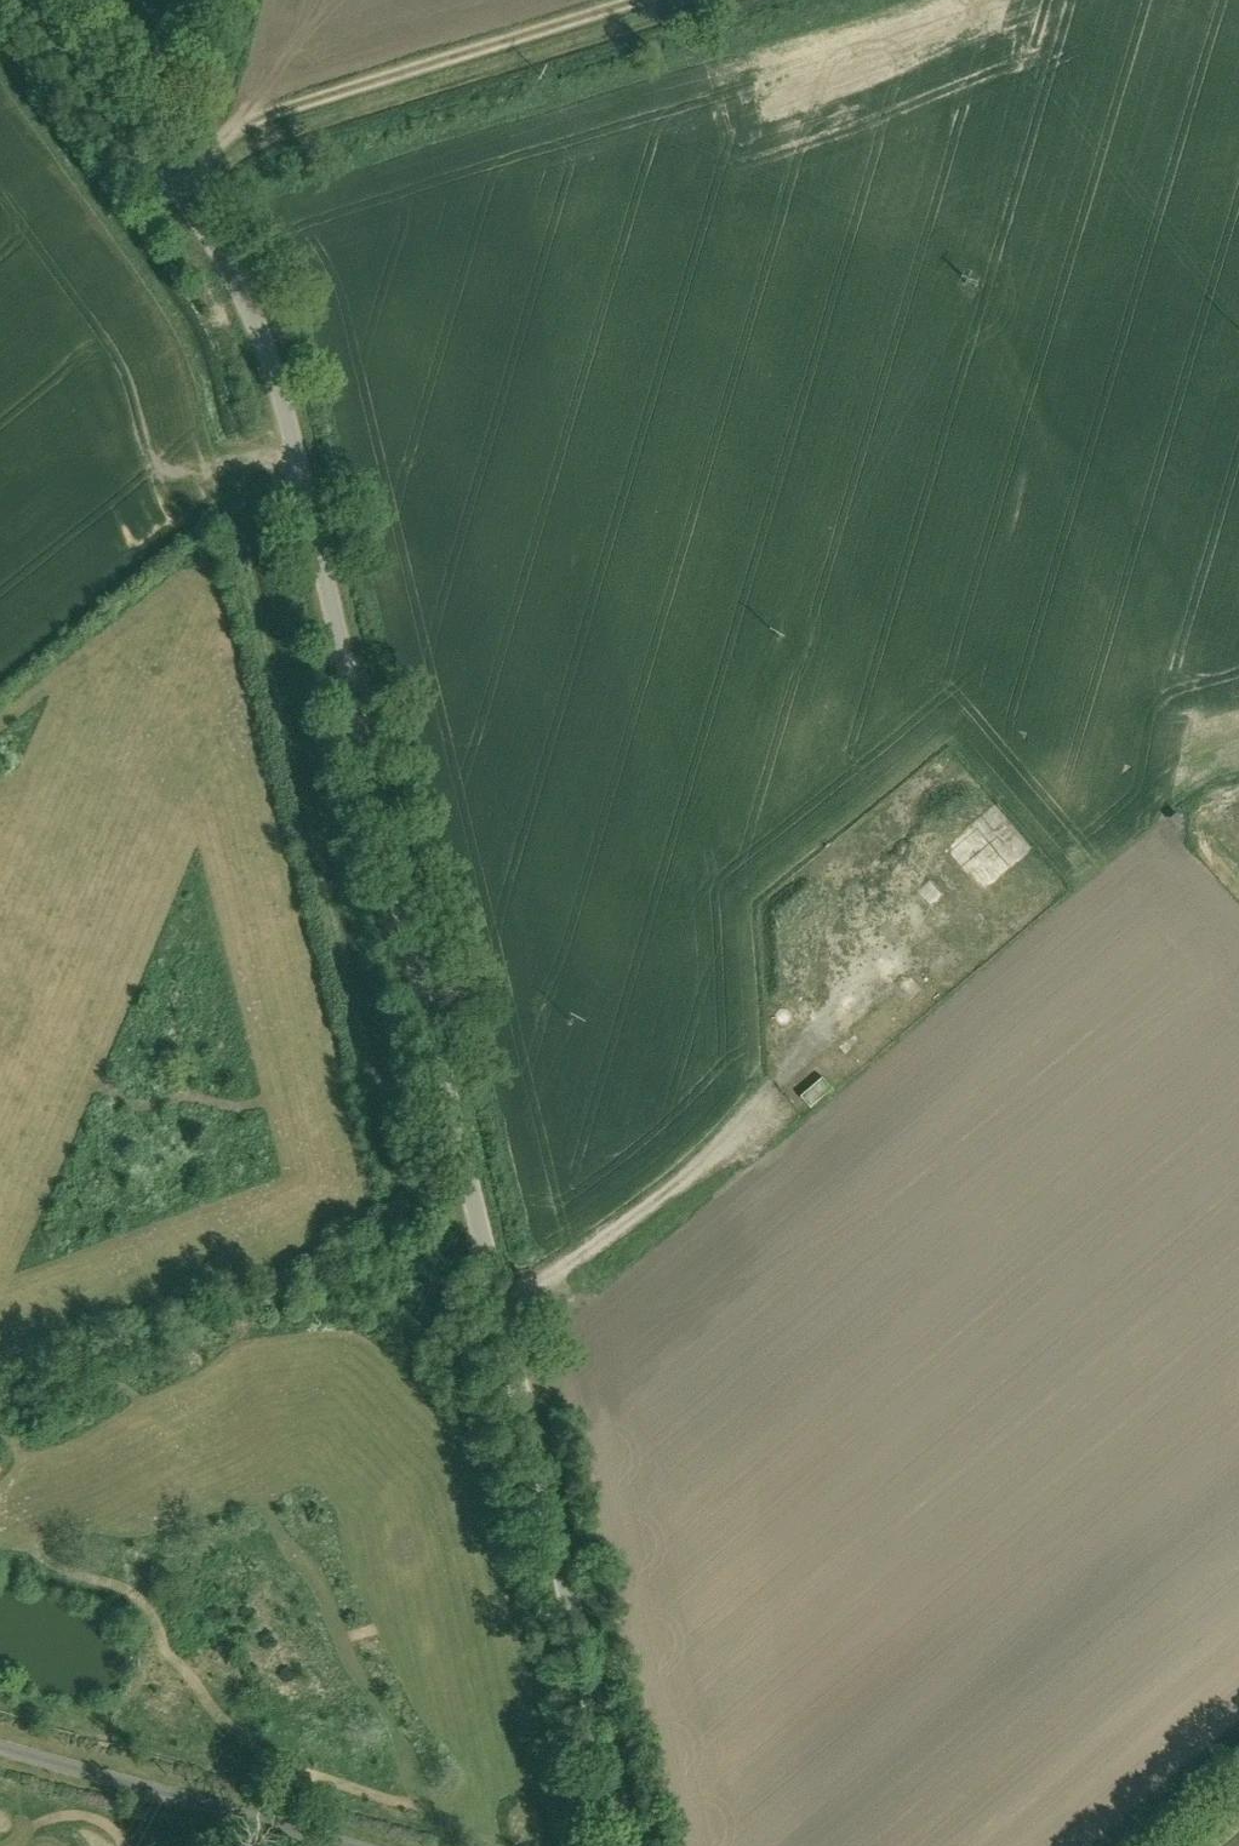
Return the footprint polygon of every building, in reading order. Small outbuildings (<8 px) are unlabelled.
[(940,904),(926,887),(919,893),(933,910),(940,904)] [(915,977),(905,986),(912,994),(922,985),(915,977)] [(847,1037),(837,1046),(848,1057),(857,1049),(847,1037)] [(824,1078),(802,1097),(813,1110),(835,1091),(824,1078)]
